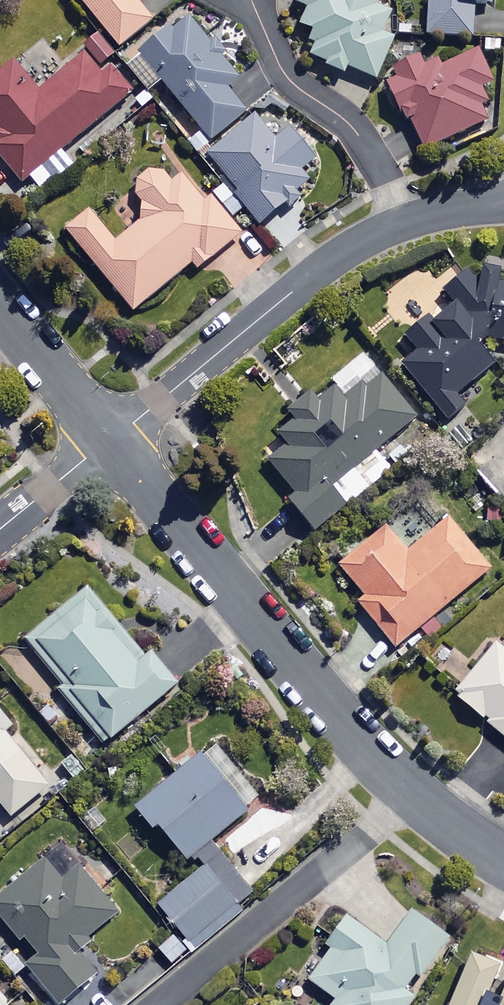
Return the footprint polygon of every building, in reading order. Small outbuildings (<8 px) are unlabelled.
[(117,45),(158,11),(148,0),(80,0),(117,45)] [(324,54),(321,62),(343,71),(346,63),(374,74),(404,1),(402,0),(295,0),(304,3),(296,23),(308,27),(304,37),(312,41),(309,49),(324,54)] [(424,32),(471,35),(473,1),(489,2),(489,0),(426,0),(424,32)] [(237,75),(185,12),(126,60),(141,78),(151,70),(207,138),(242,109),(223,87),(237,75)] [(486,79),(472,48),(434,65),(427,50),(379,71),(400,117),(405,114),(421,147),(486,118),(471,86),(486,79)] [(83,53),(37,90),(12,59),(0,69),(0,157),(20,181),(133,88),(111,62),(99,72),(83,53)] [(271,138),(253,114),(205,151),(258,219),(307,182),(296,169),(312,157),(287,125),(271,138)] [(169,181),(155,164),(129,186),(140,199),(139,219),(113,239),(88,208),(64,227),(130,309),(190,260),(195,267),(237,233),(184,168),(169,181)] [(471,340),(485,333),(489,305),(499,307),(493,336),(503,338),(503,286),(452,274),(447,304),(404,336),(414,350),(400,361),(440,416),(462,400),(454,390),(489,365),(471,340)] [(286,497),(312,529),(323,520),(332,530),(349,515),(342,506),(404,455),(388,435),(414,414),(378,370),(346,397),(333,381),(275,428),(286,441),(266,457),(293,491),(286,497)] [(487,567),(445,516),(404,549),(383,523),(337,561),(362,593),(355,598),(392,644),(487,567)] [(141,654),(85,586),(23,637),(60,681),(56,684),(102,740),(174,681),(147,648),(141,654)] [(494,641),(452,692),(503,736),(503,650),(494,641)] [(0,713),(0,803),(8,814),(47,783),(3,729),(9,724),(0,713)] [(207,839),(244,808),(197,751),(133,805),(150,826),(154,822),(194,870),(156,901),(193,945),(253,894),(207,839)] [(44,857),(0,895),(0,915),(33,954),(23,962),(57,1001),(93,970),(72,946),(115,909),(75,863),(60,876),(44,857)] [(408,908),(384,942),(343,913),(323,940),(330,945),(307,978),(333,996),(327,1004),(403,1004),(409,996),(399,989),(413,969),(419,973),(445,935),(408,908)] [(171,931),(153,945),(167,962),(185,947),(171,931)] [(470,949),(441,1004),(503,1004),(503,975),(492,969),(495,962),(470,949)]
